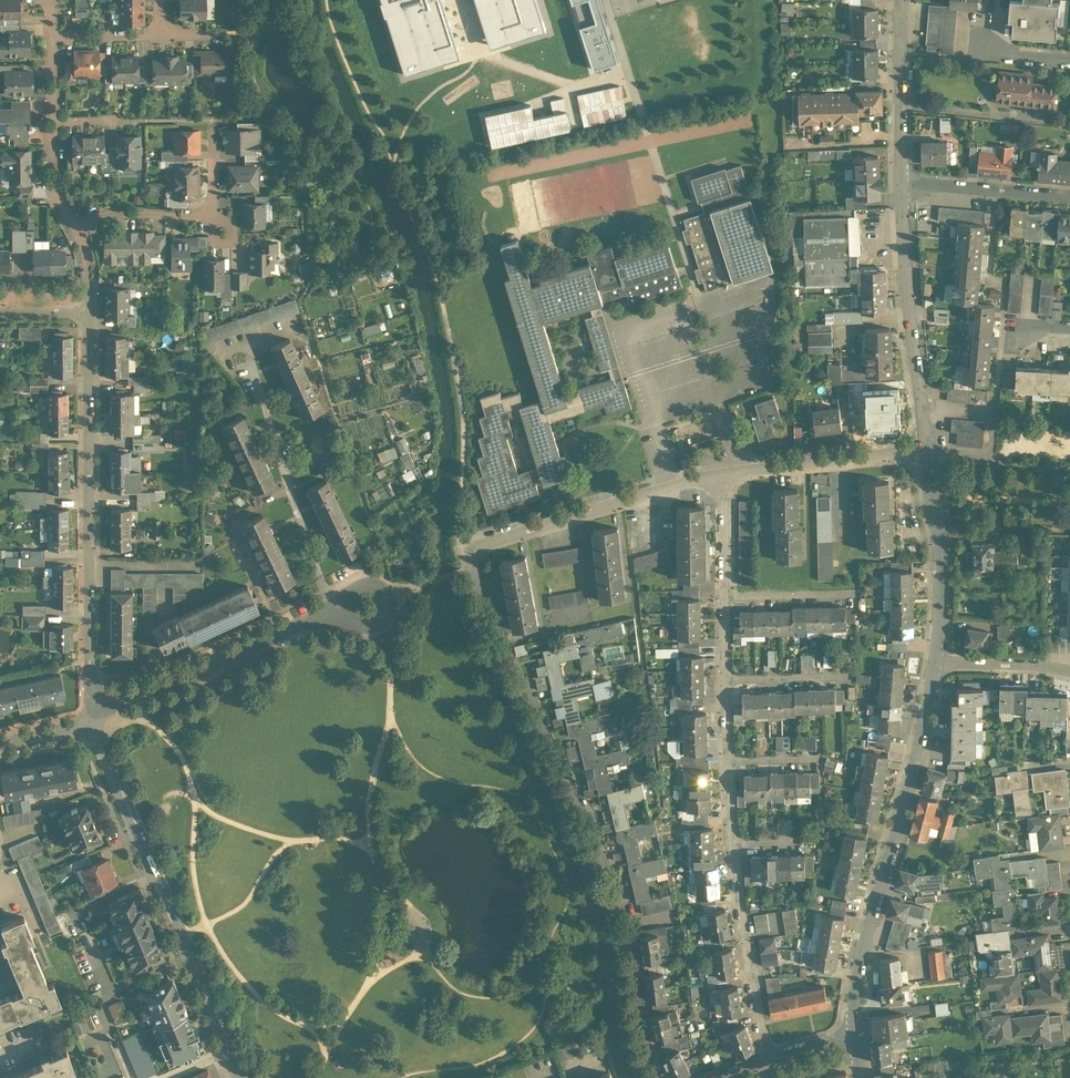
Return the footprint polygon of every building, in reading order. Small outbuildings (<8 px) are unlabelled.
[(2,17),(5,17),(19,17),(19,0),(0,0),(0,17),(2,17)] [(180,18),(207,17),(207,0),(180,0),(180,18)] [(383,0),(382,1),(383,3),(385,3),(388,12),(386,13),(386,15),(388,15),(406,74),(443,63),(441,54),(459,49),(444,0),(383,0)] [(489,39),(507,34),(510,41),(547,30),(537,0),(477,0),(489,39)] [(600,0),(572,0),(573,3),(575,2),(582,25),(580,26),(594,69),(619,61),(600,0)] [(949,5),(949,6),(957,6),(977,8),(978,0),(950,0),(949,5)] [(1023,0),(1020,0),(1010,0),(1008,20),(1013,21),(1012,35),(1056,39),(1058,24),(1056,23),(1056,14),(1059,15),(1060,3),(1051,3),(1051,2),(1023,0)] [(781,1),(781,13),(793,13),(793,1),(781,1)] [(949,5),(930,4),(930,11),(956,13),(957,6),(949,6),(949,5)] [(143,7),(120,8),(120,22),(143,22),(143,7)] [(861,8),(853,8),(853,21),(878,21),(878,8),(876,8),(861,8)] [(956,13),(930,11),(927,44),(936,45),(940,45),(940,52),(953,53),(956,13)] [(781,21),(781,34),(791,34),(791,21),(781,21)] [(878,21),(853,21),(853,35),(861,35),(877,35),(878,35),(878,21)] [(5,24),(0,24),(0,29),(3,32),(9,32),(9,31),(20,31),(20,23),(5,24)] [(9,31),(9,32),(9,36),(0,36),(0,49),(9,49),(9,54),(18,54),(18,58),(26,58),(26,55),(30,55),(30,31),(20,31),(9,31)] [(507,34),(489,39),(491,47),(510,41),(507,34)] [(861,48),(853,48),(853,49),(846,49),(846,62),(847,62),(878,62),(878,48),(877,48),(861,48)] [(441,54),(443,63),(461,57),(459,49),(441,54)] [(227,73),(227,50),(200,51),(200,61),(201,73),(227,73)] [(98,52),(75,52),(75,61),(75,72),(76,72),(88,72),(90,74),(99,74),(98,52)] [(125,81),(125,56),(112,56),(112,66),(112,81),(125,81)] [(138,56),(125,56),(125,81),(138,81),(138,66),(138,56)] [(165,56),(165,59),(153,59),(153,61),(153,78),(153,82),(170,82),(169,56),(165,56)] [(186,61),(186,58),(174,59),(173,56),(169,56),(170,82),(186,82),(186,77),(186,61)] [(194,61),(194,60),(186,61),(186,77),(194,77),(194,73),(194,61)] [(75,61),(65,61),(65,80),(76,80),(76,72),(75,72),(75,61)] [(153,61),(145,61),(145,66),(145,78),(153,78),(153,61)] [(878,62),(847,62),(847,63),(847,75),(848,76),(861,76),(877,76),(878,76),(878,62)] [(11,71),(5,71),(5,72),(5,82),(9,86),(9,93),(32,93),(32,78),(29,75),(29,71),(11,71)] [(1032,75),(1000,72),(997,101),(1053,107),(1055,86),(1031,83),(1032,75)] [(581,124),(625,117),(620,85),(576,91),(581,124)] [(882,90),(856,90),(856,93),(858,93),(858,112),(883,112),(882,90)] [(837,123),(837,93),(819,94),(819,123),(837,123)] [(837,93),(837,123),(837,126),(852,126),(852,123),(858,123),(858,112),(858,93),(856,93),(837,93)] [(819,123),(819,94),(793,95),(793,124),(805,124),(805,127),(820,127),(819,123)] [(528,103),(481,111),(487,144),(571,129),(565,96),(552,99),(554,110),(530,114),(528,103)] [(0,107),(0,132),(9,132),(9,137),(14,137),(28,137),(28,126),(31,126),(31,121),(30,121),(30,107),(11,107),(0,107)] [(1052,124),(1066,126),(1067,118),(1053,116),(1052,124)] [(961,118),(950,118),(950,126),(958,126),(958,124),(961,124),(961,118)] [(237,129),(226,129),(226,151),(244,151),(259,151),(259,129),(237,129)] [(199,151),(199,130),(178,131),(178,139),(175,141),(176,151),(176,152),(187,151),(199,151)] [(88,161),(88,136),(73,136),(73,152),(73,161),(74,161),(88,161)] [(103,136),(88,136),(88,161),(102,161),(103,161),(103,152),(103,136)] [(139,136),(127,136),(127,138),(117,139),(117,147),(117,160),(118,160),(123,160),(123,162),(126,164),(139,164),(139,155),(141,153),(141,146),(139,144),(139,136)] [(948,150),(948,141),(922,142),(922,162),(948,162),(956,162),(956,150),(948,150)] [(1012,147),(998,145),(997,155),(981,153),(979,172),(1010,175),(1012,147)] [(978,146),(970,146),(969,166),(976,166),(978,146)] [(808,150),(809,158),(851,157),(851,148),(808,150)] [(30,151),(5,151),(2,154),(2,161),(5,164),(11,164),(11,182),(30,182),(30,171),(30,170),(30,164),(30,163),(30,151)] [(187,151),(176,152),(176,151),(167,151),(167,160),(187,160),(187,151)] [(260,159),(259,151),(244,151),(245,159),(260,159)] [(110,152),(103,152),(103,161),(102,161),(103,169),(110,169),(110,168),(110,152)] [(1056,160),(1057,153),(1041,152),(1039,180),(1049,181),(1049,179),(1069,181),(1069,161),(1056,160)] [(878,155),(855,156),(856,178),(879,177),(878,155)] [(265,168),(264,159),(260,159),(245,159),(245,166),(256,166),(256,168),(265,168)] [(725,167),(691,177),(699,201),(701,201),(705,212),(751,197),(741,164),(726,169),(725,167)] [(197,174),(197,166),(187,166),(175,166),(175,167),(175,182),(199,182),(199,176),(197,174)] [(245,166),(229,166),(229,188),(256,188),(256,168),(256,166),(245,166)] [(879,177),(856,178),(854,178),(855,196),(855,197),(866,196),(874,196),(880,196),(880,186),(882,186),(881,177),(879,177)] [(199,182),(175,182),(175,197),(187,197),(197,197),(197,189),(199,187),(199,182)] [(33,185),(18,185),(18,197),(33,197),(33,185)] [(271,195),(255,195),(255,203),(264,203),(271,203),(271,195)] [(866,196),(855,197),(855,196),(846,196),(847,209),(856,208),(867,208),(866,196)] [(188,205),(187,197),(175,197),(168,197),(168,205),(188,205)] [(705,212),(684,218),(687,228),(683,229),(687,242),(691,241),(699,266),(695,267),(699,280),(703,279),(707,290),(724,284),(725,286),(728,285),(728,283),(774,269),(751,197),(705,212)] [(255,203),(242,203),(242,226),(264,226),(264,220),(269,220),(271,218),(271,203),(264,203),(255,203)] [(985,210),(939,206),(938,220),(959,222),(959,221),(984,224),(985,210)] [(1021,207),(1012,206),(1010,232),(1011,233),(1011,231),(1025,233),(1025,236),(1026,236),(1028,207),(1027,207),(1027,208),(1020,208),(1021,207)] [(1043,211),(1036,210),(1036,211),(1028,211),(1029,207),(1028,207),(1026,236),(1026,235),(1041,236),(1041,237),(1044,209),(1043,209),(1043,211)] [(847,209),(804,210),(805,236),(805,252),(794,252),(795,274),(806,274),(806,286),(851,284),(851,280),(861,280),(862,270),(858,266),(851,267),(850,254),(858,254),(860,252),(859,219),(856,216),(856,208),(847,209)] [(1052,209),(1044,209),(1041,237),(1042,237),(1042,234),(1057,235),(1057,238),(1057,239),(1060,210),(1059,210),(1059,211),(1052,210),(1052,209)] [(804,210),(790,211),(790,236),(805,236),(804,210)] [(1060,213),(1060,210),(1057,239),(1058,239),(1058,237),(1069,238),(1069,213),(1067,213),(1067,214),(1060,213)] [(984,224),(959,221),(959,222),(957,238),(962,238),(983,239),(984,224)] [(27,230),(12,230),(12,251),(27,251),(27,248),(27,230)] [(123,231),(123,235),(105,235),(104,237),(102,237),(100,238),(100,245),(102,247),(105,247),(105,263),(117,262),(116,256),(127,256),(127,262),(138,262),(138,243),(131,243),(131,231),(123,231)] [(153,235),(153,231),(138,231),(138,243),(138,262),(150,262),(150,255),(158,255),(158,235),(153,235)] [(208,235),(197,235),(197,237),(198,238),(198,248),(203,248),(203,252),(208,249),(208,235)] [(183,240),(171,240),(171,257),(171,264),(179,264),(179,269),(191,269),(191,256),(189,256),(189,248),(198,248),(198,238),(197,237),(183,238),(183,240)] [(983,239),(962,238),(960,253),(981,255),(983,239)] [(604,303),(600,291),(624,283),(616,257),(613,246),(588,253),(592,262),(542,278),(543,282),(533,285),(519,239),(503,244),(513,277),(507,279),(544,399),(524,405),(520,392),(502,398),(500,392),(482,398),(487,415),(481,417),(486,435),(480,437),(485,455),(479,457),(484,475),(478,477),(489,513),(541,497),(537,484),(544,481),(545,484),(567,477),(564,465),(566,465),(565,460),(562,461),(558,447),(551,422),(606,405),(609,415),(633,407),(626,386),(620,387),(616,377),(613,378),(566,392),(544,321),(591,307),(601,304),(604,303)] [(682,287),(668,241),(616,257),(630,303),(656,295),(682,287)] [(277,242),(261,242),(261,251),(253,251),(253,261),(249,261),(249,272),(270,272),(270,262),(277,262),(277,261),(281,257),(277,253),(277,242)] [(0,250),(0,271),(8,271),(8,263),(12,263),(12,258),(8,258),(8,250),(0,250)] [(41,250),(40,251),(34,251),(34,271),(42,271),(43,272),(49,272),(49,250),(41,250)] [(58,251),(57,250),(49,250),(49,272),(55,272),(56,271),(65,271),(65,267),(65,254),(65,251),(58,251)] [(981,255),(960,253),(959,269),(980,271),(981,255)] [(858,254),(850,254),(851,267),(858,266),(858,254)] [(222,259),(205,259),(205,286),(222,286),(222,273),(222,259)] [(879,269),(862,270),(861,280),(861,282),(859,282),(859,292),(886,292),(886,269),(884,269),(883,268),(880,268),(879,269)] [(980,271),(959,269),(958,285),(978,287),(980,271)] [(1024,273),(1011,271),(1008,311),(1021,312),(1024,273)] [(246,287),(246,272),(232,272),(232,288),(246,287)] [(231,292),(231,273),(222,273),(222,286),(222,292),(231,292)] [(1042,274),(1039,313),(1052,314),(1053,300),(1055,275),(1042,274)] [(978,287),(958,285),(953,284),(952,301),(969,302),(977,303),(979,287),(978,287)] [(128,288),(105,288),(105,303),(128,303),(128,290),(128,288)] [(886,292),(859,292),(859,302),(862,302),(862,311),(862,312),(863,312),(887,311),(886,292)] [(294,299),(208,329),(206,324),(202,325),(202,344),(298,310),(294,299)] [(1053,300),(1052,314),(1052,317),(1062,318),(1063,301),(1053,300)] [(977,303),(969,302),(968,318),(972,319),(972,318),(993,320),(994,320),(995,304),(977,303)] [(128,303),(105,303),(105,318),(118,318),(128,318),(128,313),(128,303)] [(626,386),(601,304),(591,307),(594,315),(597,314),(610,358),(613,367),(610,368),(613,378),(616,377),(620,387),(626,386)] [(853,311),(833,311),(834,322),(853,322),(853,311)] [(862,311),(853,311),(853,322),(863,322),(863,312),(862,312),(862,311)] [(138,313),(128,313),(128,318),(118,318),(118,325),(130,325),(138,325),(138,313)] [(610,358),(597,314),(594,315),(586,318),(599,362),(610,358)] [(993,320),(972,318),(972,319),(971,334),(992,336),(993,320)] [(386,319),(362,325),(365,335),(388,328),(386,319)] [(832,323),(816,323),(817,331),(809,331),(809,344),(817,344),(817,352),(833,351),(832,323)] [(40,326),(20,326),(20,337),(40,337),(40,326)] [(890,327),(866,328),(867,338),(862,338),(862,351),(867,351),(867,350),(891,349),(890,327)] [(118,332),(110,332),(110,335),(105,335),(105,355),(125,355),(125,335),(118,335),(118,332)] [(992,336),(971,334),(970,350),(991,352),(992,336)] [(72,336),(52,335),(52,345),(44,345),(44,355),(52,355),(72,355),(72,336)] [(290,338),(271,346),(303,417),(321,409),(290,338)] [(1012,340),(1005,342),(1007,352),(1014,351),(1012,340)] [(891,349),(867,350),(867,351),(868,375),(892,374),(891,349)] [(991,352),(970,350),(969,365),(969,366),(989,367),(991,352)] [(416,372),(424,369),(420,352),(411,354),(416,372)] [(72,355),(52,355),(52,375),(72,375),(72,355)] [(125,355),(105,355),(105,375),(125,375),(125,357),(125,355)] [(610,358),(599,362),(602,370),(610,368),(613,367),(610,358)] [(841,363),(828,363),(829,384),(842,383),(841,363)] [(989,367),(969,366),(969,365),(964,365),(963,381),(988,383),(990,367),(989,367)] [(1028,367),(1017,366),(1016,372),(1015,388),(1015,389),(1033,390),(1034,366),(1028,366),(1028,367)] [(1052,368),(1041,368),(1041,367),(1034,366),(1033,390),(1051,391),(1052,368)] [(1063,369),(1052,368),(1051,391),(1068,391),(1068,388),(1069,368),(1063,368),(1063,369)] [(1016,372),(1004,371),(1003,387),(1015,388),(1016,372)] [(862,387),(848,389),(848,396),(849,396),(851,414),(858,412),(855,395),(863,394),(862,387)] [(899,387),(881,390),(884,408),(885,411),(902,408),(899,387)] [(948,387),(947,400),(987,403),(988,390),(948,387)] [(881,390),(863,394),(866,411),(884,408),(881,390)] [(68,393),(48,393),(48,413),(68,413),(68,393)] [(130,413),(130,393),(110,393),(110,413),(125,413),(130,413)] [(863,394),(855,395),(858,412),(866,411),(863,394)] [(848,396),(838,397),(839,407),(840,407),(841,419),(852,418),(851,414),(849,396),(848,396)] [(774,397),(756,403),(762,420),(754,423),(760,439),(775,434),(771,421),(781,417),(774,397)] [(839,407),(813,410),(814,420),(810,420),(811,431),(816,430),(816,431),(842,428),(841,419),(840,407),(839,407)] [(68,413),(48,413),(48,433),(68,433),(68,413)] [(125,413),(110,413),(110,433),(134,432),(134,424),(139,424),(139,413),(130,413),(125,413)] [(273,482),(241,415),(222,424),(253,491),(273,482)] [(985,421),(952,418),(951,431),(957,432),(956,444),(983,446),(985,421)] [(174,436),(185,436),(185,428),(175,428),(174,436)] [(393,445),(376,451),(380,462),(397,456),(393,445)] [(408,450),(399,454),(406,468),(414,464),(408,450)] [(68,451),(48,451),(48,471),(68,471),(68,451)] [(130,451),(110,451),(110,470),(130,470),(130,451)] [(194,468),(194,457),(182,457),(182,468),(194,468)] [(130,470),(110,470),(110,490),(140,490),(140,470),(130,470)] [(68,471),(48,471),(48,490),(68,490),(68,471)] [(342,514),(326,479),(308,488),(324,523),(342,514)] [(889,480),(865,480),(865,516),(869,516),(869,551),(894,550),(893,515),(889,515),(889,480)] [(374,497),(390,496),(389,487),(373,488),(374,497)] [(798,524),(798,489),(774,490),(775,524),(778,524),(778,559),(802,559),(802,524),(798,524)] [(46,499),(32,499),(32,507),(46,508),(46,499)] [(704,505),(679,505),(680,578),(704,578),(704,505)] [(68,508),(48,508),(48,528),(68,528),(68,508)] [(130,508),(110,508),(110,528),(130,528),(130,508)] [(216,524),(220,517),(210,511),(206,518),(216,524)] [(293,580),(262,514),(243,524),(274,589),(274,590),(294,580),(294,579),(293,580)] [(359,550),(342,514),(324,523),(341,558),(359,550)] [(618,527),(594,529),(596,547),(595,547),(596,547),(599,582),(601,600),(626,597),(618,527)] [(68,528),(48,528),(48,548),(68,548),(68,528)] [(130,528),(110,528),(110,548),(130,548),(130,528)] [(992,541),(972,543),(973,567),(994,566),(993,566),(993,556),(992,541)] [(581,546),(562,549),(564,562),(583,559),(581,546)] [(668,548),(661,550),(664,561),(671,559),(668,548)] [(562,549),(543,552),(545,566),(564,562),(562,549)] [(1008,555),(993,556),(993,566),(1030,563),(1029,549),(1007,550),(1008,555)] [(661,550),(654,552),(658,563),(664,561),(661,550)] [(654,552),(648,554),(651,565),(658,563),(654,552)] [(648,554),(641,556),(645,567),(651,565),(648,554)] [(526,555),(502,560),(505,577),(504,577),(504,578),(505,578),(512,611),(511,612),(512,612),(515,629),(539,625),(539,624),(538,624),(526,556),(526,555)] [(641,556),(634,558),(636,570),(645,567),(641,556)] [(72,566),(52,566),(52,576),(44,576),(44,586),(52,586),(73,586),(72,566)] [(125,569),(112,569),(112,589),(125,589),(125,586),(125,573),(125,569)] [(912,570),(892,570),(892,584),(913,583),(912,570)] [(203,573),(125,573),(125,586),(203,586),(203,573)] [(913,583),(892,584),(892,595),(892,597),(913,596),(913,583)] [(178,617),(187,637),(188,640),(258,607),(247,584),(178,617)] [(73,586),(52,586),(52,606),(56,606),(56,609),(70,609),(70,606),(73,606),(73,586)] [(156,586),(143,586),(143,612),(156,612),(156,586)] [(186,586),(173,586),(173,606),(186,606),(186,586)] [(588,589),(569,592),(571,605),(590,602),(588,589)] [(131,592),(111,592),(111,655),(132,655),(131,592)] [(569,592),(549,595),(551,608),(571,605),(569,592)] [(913,596),(892,597),(892,610),(913,609),(913,596)] [(700,598),(679,598),(679,599),(672,599),(673,612),(679,612),(700,611),(700,598)] [(46,604),(22,604),(22,615),(44,615),(46,615),(46,604)] [(847,606),(833,607),(833,628),(847,628),(847,621),(847,608),(847,606)] [(807,628),(807,607),(793,607),(793,610),(794,610),(794,628),(807,628)] [(820,628),(820,607),(807,607),(807,628),(807,635),(821,635),(820,628)] [(833,628),(833,607),(820,607),(820,628),(833,628)] [(855,608),(847,608),(847,621),(856,621),(855,608)] [(913,609),(892,610),(893,623),(914,622),(913,609)] [(780,610),(767,611),(768,631),(781,631),(780,610)] [(793,610),(780,610),(781,631),(794,631),(794,628),(794,610),(793,610)] [(700,611),(679,612),(679,614),(675,615),(675,624),(675,625),(700,624),(700,611)] [(754,611),(741,611),(741,616),(741,626),(741,632),(742,632),(755,632),(754,611)] [(767,611),(754,611),(755,632),(768,631),(767,611)] [(44,615),(22,615),(22,629),(43,629),(44,629),(44,615)] [(177,616),(153,627),(163,649),(187,637),(178,617),(177,616)] [(609,622),(566,632),(568,643),(577,641),(580,652),(584,668),(596,665),(589,639),(612,634),(609,622)] [(914,622),(893,623),(893,636),(914,635),(914,622)] [(71,624),(53,624),(53,629),(44,629),(43,629),(43,647),(53,647),(53,648),(73,648),(73,637),(71,637),(71,624)] [(700,624),(675,625),(675,624),(674,624),(675,638),(677,638),(679,638),(699,637),(700,637),(700,624)] [(1011,624),(998,624),(998,641),(1011,641),(1011,624)] [(741,626),(734,627),(734,643),(742,643),(742,632),(741,632),(741,626)] [(988,630),(969,627),(967,634),(965,634),(964,641),(966,641),(966,642),(989,647),(992,632),(988,631),(988,630)] [(699,637),(679,638),(679,647),(700,646),(699,637)] [(1059,638),(1059,651),(1069,651),(1069,638),(1068,638),(1059,638)] [(568,643),(544,648),(547,662),(537,665),(539,675),(549,672),(553,686),(560,685),(559,684),(565,683),(559,657),(580,652),(577,641),(568,643)] [(655,646),(656,656),(678,655),(677,646),(655,646)] [(700,646),(679,647),(679,656),(700,655),(700,646)] [(679,656),(677,656),(677,669),(683,669),(703,668),(703,655),(700,655),(679,656)] [(898,663),(884,662),(883,675),(903,677),(905,664),(898,663)] [(703,668),(683,669),(683,681),(683,682),(703,681),(703,668)] [(539,675),(537,675),(540,689),(553,686),(549,672),(539,675)] [(873,674),(858,673),(857,681),(872,682),(873,674)] [(0,688),(0,709),(66,694),(61,675),(0,688)] [(903,677),(883,675),(882,688),(902,690),(903,677)] [(566,683),(559,684),(560,685),(553,686),(555,696),(558,695),(560,705),(557,706),(559,716),(566,714),(568,721),(580,718),(574,693),(596,688),(595,683),(594,676),(565,683),(566,683)] [(610,679),(595,683),(596,688),(598,696),(613,693),(610,679)] [(703,681),(683,682),(683,681),(676,681),(676,682),(674,684),(674,688),(675,692),(676,694),(676,695),(678,695),(683,695),(704,695),(703,681)] [(1014,685),(1001,684),(1000,708),(1014,708),(1014,685)] [(1028,685),(1014,685),(1014,708),(1027,708),(1027,691),(1028,685)] [(902,690),(882,688),(881,701),(901,703),(902,690)] [(983,688),(959,688),(959,701),(976,702),(983,702),(983,688)] [(809,689),(795,690),(795,692),(796,710),(809,710),(809,689)] [(822,689),(809,689),(809,710),(822,710),(822,689)] [(835,689),(822,689),(822,710),(836,709),(836,703),(835,689)] [(844,689),(835,689),(836,703),(844,702),(844,689)] [(1041,691),(1027,691),(1027,708),(1027,715),(1040,715),(1041,691)] [(1054,691),(1041,691),(1040,715),(1054,715),(1054,691)] [(1068,692),(1054,691),(1054,715),(1067,716),(1067,712),(1067,705),(1068,698),(1068,692)] [(769,692),(756,693),(757,713),(770,713),(769,692)] [(782,692),(769,692),(770,713),(783,713),(782,692)] [(795,692),(782,692),(783,713),(796,712),(796,710),(795,692)] [(756,693),(743,693),(743,707),(743,714),(744,714),(757,713),(756,693)] [(704,695),(683,695),(678,695),(679,697),(673,698),(673,704),(679,703),(679,704),(692,704),(704,703),(704,695)] [(901,703),(881,701),(880,704),(875,703),(874,714),(880,714),(900,716),(901,703)] [(959,701),(952,701),(952,714),(976,715),(976,702),(959,701)] [(743,707),(734,707),(734,722),(744,722),(744,714),(743,714),(743,707)] [(580,718),(568,721),(568,722),(570,733),(578,731),(581,743),(583,750),(584,757),(598,753),(594,737),(615,732),(610,712),(580,718)] [(707,725),(706,712),(686,712),(686,726),(707,725)] [(559,716),(554,717),(555,725),(568,722),(568,721),(566,714),(559,716)] [(900,716),(880,714),(878,727),(899,729),(900,716)] [(976,715),(952,714),(952,728),(976,728),(976,715)] [(707,725),(686,726),(686,739),(707,738),(707,725)] [(976,728),(952,728),(952,741),(976,741),(976,728)] [(891,735),(878,733),(877,740),(890,742),(891,735)] [(616,746),(627,744),(625,736),(615,737),(616,746)] [(686,739),(681,739),(681,752),(707,752),(707,738),(686,739)] [(890,742),(877,740),(876,747),(889,748),(890,742)] [(952,741),(951,741),(951,755),(967,755),(976,755),(976,741),(952,741)] [(581,743),(568,746),(570,753),(583,750),(581,743)] [(598,753),(584,757),(587,768),(589,776),(591,786),(599,784),(601,792),(609,790),(614,789),(608,763),(629,758),(626,747),(598,753)] [(583,750),(570,753),(571,760),(584,757),(583,750)] [(888,755),(868,751),(866,765),(886,768),(888,755)] [(967,755),(951,755),(951,762),(966,764),(967,755)] [(55,763),(18,770),(18,768),(11,769),(11,770),(2,772),(2,771),(1,771),(6,796),(75,782),(71,758),(70,758),(70,759),(61,761),(61,760),(54,761),(55,763)] [(838,762),(827,758),(825,764),(836,767),(838,762)] [(706,760),(695,761),(682,761),(682,767),(683,767),(683,770),(684,770),(689,770),(689,769),(709,769),(708,760),(706,760)] [(886,768),(866,765),(865,767),(858,766),(856,776),(863,778),(863,777),(884,781),(886,768)] [(1008,765),(992,767),(993,777),(996,776),(1008,774),(1008,771),(1009,771),(1008,765)] [(946,773),(928,767),(925,780),(923,789),(940,794),(945,778),(946,773)] [(964,769),(947,768),(946,773),(945,778),(963,780),(964,769)] [(710,782),(710,769),(709,769),(689,769),(689,770),(684,770),(684,783),(710,782)] [(1065,769),(1033,773),(1035,786),(1048,784),(1051,806),(1067,804),(1069,803),(1065,769)] [(1009,771),(1008,771),(1008,774),(996,776),(998,791),(1014,789),(1017,812),(1031,810),(1026,774),(1020,774),(1019,770),(1009,771)] [(784,772),(771,772),(771,774),(771,793),(772,793),(772,795),(771,795),(771,800),(785,800),(785,793),(784,772)] [(797,772),(784,772),(785,793),(785,802),(798,802),(797,793),(798,793),(797,772)] [(811,772),(797,772),(798,793),(811,793),(811,787),(811,773),(811,772)] [(820,772),(811,773),(811,787),(820,786),(820,772)] [(771,774),(758,775),(758,795),(771,795),(772,795),(772,793),(771,793),(771,774)] [(758,775),(745,775),(745,790),(745,795),(746,795),(758,795),(758,775)] [(884,781),(863,777),(863,778),(861,790),(882,794),(884,781)] [(614,789),(609,790),(615,821),(617,827),(630,824),(624,798),(645,793),(642,782),(614,789)] [(710,782),(684,783),(684,796),(710,795),(710,782)] [(591,786),(585,788),(587,795),(601,792),(599,784),(591,786)] [(745,790),(738,790),(738,805),(746,805),(746,795),(745,795),(745,790)] [(882,794),(861,790),(859,803),(879,807),(882,794)] [(710,795),(684,796),(685,809),(689,809),(694,809),(708,809),(710,809),(710,795)] [(938,800),(921,795),(915,815),(951,825),(955,814),(944,810),(942,817),(934,814),(938,800)] [(879,807),(859,803),(857,816),(877,819),(879,807)] [(87,804),(78,808),(78,807),(70,810),(71,811),(64,814),(67,821),(63,822),(66,829),(69,827),(73,835),(69,836),(72,843),(75,841),(78,848),(85,845),(86,846),(93,843),(92,842),(101,838),(95,824),(97,824),(94,818),(92,818),(87,804)] [(1067,804),(1051,806),(1051,814),(1059,813),(1068,812),(1067,804)] [(40,808),(34,809),(36,822),(43,820),(40,808)] [(34,809),(28,810),(30,823),(36,822),(34,809)] [(708,818),(708,809),(694,809),(694,818),(708,818)] [(28,810),(21,811),(24,824),(30,823),(28,810)] [(21,811),(15,813),(18,825),(24,824),(21,811)] [(15,813),(9,814),(11,826),(18,825),(15,813)] [(1051,814),(1029,816),(1030,829),(1038,828),(1039,839),(1062,836),(1059,813),(1051,814)] [(9,814),(3,815),(5,828),(11,826),(9,814)] [(915,815),(909,835),(927,840),(931,825),(939,828),(937,834),(943,836),(948,838),(955,837),(956,837),(959,824),(951,825),(915,815)] [(630,824),(617,827),(617,828),(619,837),(623,839),(624,839),(626,850),(628,856),(630,863),(643,860),(637,835),(658,830),(655,818),(630,824)] [(708,818),(694,818),(695,827),(708,826),(708,818)] [(615,821),(603,824),(604,831),(617,828),(617,827),(615,821)] [(869,824),(855,821),(854,828),(868,830),(869,824)] [(695,827),(691,828),(692,841),(713,840),(712,826),(708,826),(695,827)] [(867,837),(853,835),(854,829),(847,827),(845,839),(842,852),(863,856),(865,843),(867,837)] [(868,830),(854,828),(854,829),(853,835),(867,837),(868,830)] [(43,847),(38,835),(32,838),(37,849),(43,847)] [(943,836),(941,845),(953,844),(955,837),(948,838),(943,836)] [(1062,836),(1039,839),(1040,848),(1063,845),(1062,836)] [(32,838),(26,840),(31,852),(37,849),(32,838)] [(31,852),(26,840),(20,843),(25,854),(29,853),(31,852)] [(713,840),(692,841),(693,854),(714,853),(713,840)] [(20,843),(14,845),(19,857),(25,854),(20,843)] [(14,845),(9,847),(14,859),(18,858),(19,857),(14,845)] [(626,850),(613,853),(615,859),(628,856),(626,850)] [(863,856),(842,852),(840,865),(860,869),(863,856)] [(59,922),(29,853),(25,854),(19,857),(18,858),(47,927),(59,922)] [(714,853),(693,854),(694,867),(697,867),(715,866),(714,853)] [(792,875),(792,854),(779,855),(779,875),(792,875)] [(805,855),(805,854),(792,854),(792,875),(806,875),(806,869),(805,855)] [(999,854),(974,857),(976,876),(990,874),(992,889),(993,888),(1013,886),(1012,875),(1010,861),(1010,859),(999,860),(999,854)] [(88,855),(70,862),(73,868),(81,865),(91,861),(88,855)] [(643,860),(630,863),(629,863),(638,901),(641,900),(640,900),(651,898),(652,897),(645,872),(666,867),(663,855),(643,860)] [(766,876),(766,855),(752,855),(752,857),(753,876),(754,876),(766,876)] [(779,875),(779,855),(766,855),(766,876),(779,875)] [(814,869),(814,855),(805,855),(806,869),(814,869)] [(1046,863),(1045,856),(1010,861),(1012,875),(1027,873),(1027,876),(1034,875),(1035,884),(1045,883),(1049,882),(1048,876),(1047,869),(1046,863)] [(752,857),(743,858),(744,870),(745,870),(746,883),(754,883),(754,876),(753,876),(752,857)] [(92,864),(91,861),(81,865),(87,880),(112,870),(107,858),(92,864)] [(1059,861),(1046,863),(1047,869),(1060,868),(1059,861)] [(715,866),(697,867),(698,880),(718,878),(718,865),(715,866)] [(860,869),(840,865),(838,878),(858,882),(860,869)] [(919,872),(900,867),(895,884),(914,889),(916,881),(943,879),(946,870),(919,872)] [(1060,868),(1047,869),(1048,876),(1061,874),(1060,868)] [(112,870),(87,880),(92,890),(92,891),(102,887),(116,881),(112,870)] [(1061,874),(1048,876),(1049,882),(1062,881),(1061,874)] [(718,878),(698,880),(699,895),(701,895),(716,894),(719,894),(718,878)] [(858,882),(838,878),(835,891),(856,895),(858,882)] [(1049,882),(1045,883),(1046,890),(1063,887),(1062,881),(1049,882)] [(938,886),(920,887),(920,895),(935,893),(938,893),(938,886)] [(1013,886),(993,888),(995,904),(1005,903),(1006,915),(993,917),(994,930),(1009,928),(1009,925),(1018,923),(1013,886)] [(102,887),(92,891),(92,890),(83,894),(86,901),(105,893),(102,887)] [(1043,890),(1028,892),(1029,899),(1044,897),(1043,890)] [(129,893),(116,899),(117,900),(108,903),(112,911),(110,911),(114,919),(115,919),(143,907),(137,891),(129,894),(129,893)] [(672,893),(652,897),(651,898),(640,900),(641,900),(643,913),(675,906),(672,893)] [(920,895),(917,895),(918,902),(936,900),(935,893),(920,895)] [(716,894),(701,895),(702,905),(703,905),(717,903),(716,894)] [(925,906),(892,896),(887,913),(895,916),(905,919),(907,911),(922,916),(925,906)] [(1054,896),(1044,897),(1029,899),(1030,910),(1041,909),(1043,924),(1060,921),(1058,905),(1056,906),(1054,896)] [(847,901),(833,898),(832,905),(845,908),(847,901)] [(717,903),(703,905),(704,912),(709,911),(718,909),(717,903)] [(845,908),(832,905),(831,912),(844,915),(845,908)] [(143,907),(115,919),(129,952),(156,940),(157,940),(157,939),(156,940),(155,937),(156,936),(145,911),(144,911),(143,908),(144,908),(143,907)] [(795,907),(753,912),(755,934),(757,934),(759,950),(776,948),(775,934),(798,931),(795,907)] [(718,909),(709,911),(709,914),(701,915),(702,925),(711,923),(728,921),(726,908),(718,909)] [(844,916),(824,913),(821,925),(842,929),(844,916)] [(29,939),(33,937),(24,916),(2,925),(8,940),(2,942),(5,948),(6,948),(21,985),(24,984),(26,989),(11,995),(11,994),(0,998),(0,1023),(1,1023),(1,1024),(19,1016),(20,1017),(60,1000),(53,982),(48,984),(29,939)] [(905,919),(895,916),(889,938),(902,941),(908,919),(905,919)] [(728,921),(711,923),(713,935),(713,936),(722,935),(730,933),(734,932),(733,926),(729,927),(728,921)] [(59,922),(47,927),(50,934),(62,929),(59,922)] [(414,925),(409,923),(404,926),(403,932),(406,936),(411,937),(416,934),(416,929),(414,925)] [(842,929),(821,925),(819,938),(840,942),(842,929)] [(638,935),(636,936),(637,941),(642,942),(643,948),(660,946),(669,945),(666,926),(657,927),(657,933),(649,934),(638,935)] [(994,930),(976,932),(978,948),(981,950),(988,949),(990,946),(990,944),(991,944),(990,942),(1000,940),(1001,951),(997,952),(995,955),(997,974),(1015,972),(1015,971),(1012,954),(1010,939),(1008,939),(1006,929),(1009,929),(1009,928),(994,930)] [(1048,934),(1034,936),(1032,936),(1010,939),(1012,954),(1013,954),(1013,952),(1034,949),(1037,969),(1044,968),(1052,967),(1049,945),(1048,934)] [(713,936),(713,935),(709,936),(709,935),(707,935),(707,936),(706,936),(703,937),(705,944),(709,943),(723,941),(722,935),(713,936)] [(840,942),(819,938),(817,951),(837,955),(840,942)] [(902,941),(889,938),(886,947),(894,949),(899,948),(902,941)] [(129,952),(127,952),(131,961),(132,960),(135,968),(148,962),(148,963),(157,960),(156,959),(164,956),(160,947),(159,948),(156,940),(129,952)] [(724,948),(723,941),(709,943),(711,950),(715,950),(715,949),(724,948)] [(1062,943),(1049,945),(1052,967),(1059,966),(1065,965),(1062,943)] [(660,946),(643,948),(644,961),(645,961),(662,959),(662,958),(660,946)] [(724,948),(715,949),(715,950),(717,962),(734,959),(732,947),(724,948)] [(942,949),(929,951),(933,978),(945,977),(942,949)] [(837,955),(817,951),(814,964),(820,965),(833,968),(835,968),(837,955)] [(90,986),(76,954),(64,959),(77,991),(90,986)] [(761,964),(778,961),(776,954),(760,957),(761,964)] [(900,956),(881,959),(884,984),(903,982),(900,956)] [(662,959),(645,961),(646,967),(649,967),(663,965),(662,959)] [(734,959),(717,962),(719,974),(719,975),(727,974),(736,972),(734,959)] [(663,965),(649,967),(650,974),(664,972),(672,971),(671,964),(669,964),(663,965)] [(833,968),(820,965),(818,972),(832,974),(833,968)] [(1052,967),(1044,968),(1046,980),(1041,980),(1042,987),(1031,989),(1032,996),(1029,996),(1030,1003),(1059,1000),(1059,996),(1061,993),(1063,993),(1059,966),(1052,967)] [(997,974),(981,976),(983,987),(1001,985),(1001,990),(998,991),(999,1000),(999,1001),(1006,1000),(1009,1000),(1014,994),(1022,993),(1019,971),(1015,972),(997,974)] [(650,974),(641,975),(642,981),(647,981),(648,987),(665,985),(664,972),(650,974)] [(727,974),(719,975),(719,974),(712,975),(713,982),(728,980),(727,974)] [(779,976),(766,977),(770,993),(782,990),(779,976)] [(170,980),(163,983),(162,982),(158,984),(159,985),(144,991),(149,1002),(142,1005),(148,1019),(155,1016),(158,1024),(164,1022),(184,1013),(181,1006),(184,1004),(177,987),(174,988),(170,980)] [(713,982),(709,983),(710,990),(712,990),(721,988),(729,987),(728,980),(713,982)] [(884,984),(880,984),(881,994),(880,996),(881,1000),(882,1001),(882,1002),(903,999),(903,996),(905,995),(905,994),(906,994),(905,991),(904,990),(902,990),(902,987),(909,986),(908,981),(884,984)] [(665,985),(648,987),(649,1000),(653,999),(667,997),(665,985)] [(729,987),(721,988),(712,990),(714,1000),(719,999),(719,1001),(723,1001),(740,998),(738,985),(729,987)] [(825,985),(769,996),(773,1016),(829,1004),(825,985)] [(667,997),(653,999),(654,1007),(668,1004),(667,997)] [(740,998),(723,1001),(725,1013),(736,1012),(742,1011),(740,998)] [(121,1000),(108,1005),(111,1011),(123,1006),(121,1000)] [(999,1000),(991,1001),(992,1008),(1007,1006),(1006,1000),(999,1001),(999,1000)] [(948,1001),(935,1003),(937,1015),(949,1014),(948,1001)] [(654,1007),(653,1007),(655,1014),(677,1009),(681,1008),(679,1002),(668,1004),(654,1007)] [(123,1006),(111,1011),(114,1018),(126,1012),(123,1006)] [(992,1008),(976,1010),(977,1017),(984,1017),(984,1016),(992,1015),(992,1008)] [(655,1014),(652,1015),(655,1028),(680,1021),(679,1015),(677,1009),(655,1014)] [(126,1012),(114,1018),(116,1024),(128,1018),(126,1012)] [(736,1012),(725,1013),(721,1014),(723,1022),(723,1023),(737,1019),(736,1012)] [(1048,1012),(1011,1017),(1013,1034),(1036,1031),(1037,1040),(1045,1039),(1051,1038),(1050,1030),(1049,1022),(1048,1012)] [(184,1013),(164,1022),(158,1024),(163,1037),(167,1036),(175,1056),(194,1048),(192,1043),(198,1041),(195,1034),(196,1033),(196,1031),(192,1027),(193,1026),(192,1025),(191,1026),(186,1013),(184,1013)] [(905,1013),(874,1017),(877,1039),(907,1035),(907,1028),(913,1027),(912,1015),(905,1016),(905,1013)] [(992,1015),(984,1016),(984,1017),(986,1032),(995,1031),(995,1028),(999,1028),(1001,1041),(1013,1039),(1013,1034),(1011,1017),(1010,1013),(992,1015)] [(90,1014),(84,1017),(89,1029),(95,1027),(90,1014)] [(84,1017),(78,1020),(83,1032),(89,1029),(84,1017)] [(737,1019),(723,1023),(723,1022),(713,1025),(716,1035),(721,1033),(721,1034),(729,1030),(740,1026),(737,1019)] [(78,1020),(72,1022),(77,1034),(83,1032),(78,1020)] [(680,1021),(655,1028),(656,1034),(652,1036),(653,1041),(662,1039),(683,1034),(681,1025),(687,1023),(687,1020),(680,1021)] [(1062,1021),(1049,1022),(1050,1030),(1063,1028),(1062,1021)] [(740,1026),(729,1030),(734,1042),(750,1036),(746,1024),(740,1026)] [(1063,1028),(1050,1030),(1051,1038),(1045,1039),(1046,1046),(1065,1044),(1063,1028)] [(136,1077),(138,1077),(155,1072),(139,1031),(121,1037),(136,1077)] [(663,1047),(679,1042),(690,1038),(689,1033),(683,1034),(662,1039),(663,1047)] [(877,1039),(870,1040),(873,1061),(880,1060),(893,1058),(891,1046),(909,1043),(908,1035),(907,1035),(877,1039)] [(750,1036),(734,1042),(738,1054),(755,1048),(750,1036)] [(679,1042),(682,1049),(695,1043),(693,1037),(690,1038),(679,1042)] [(576,1042),(557,1049),(561,1060),(580,1053),(576,1042)] [(679,1042),(663,1047),(667,1055),(679,1048),(680,1049),(682,1049),(679,1042)] [(58,1077),(74,1071),(76,1071),(66,1048),(48,1056),(48,1054),(41,1057),(43,1062),(28,1068),(29,1070),(12,1077),(11,1075),(5,1077),(58,1077)] [(667,1055),(659,1058),(662,1064),(666,1063),(669,1068),(685,1060),(680,1049),(679,1048),(667,1055)] [(722,1061),(716,1049),(710,1052),(715,1064),(722,1061)] [(808,1062),(812,1075),(827,1071),(823,1058),(808,1062)] [(893,1058),(880,1060),(881,1067),(893,1065),(893,1058)] [(938,1068),(952,1068),(952,1058),(938,1058),(938,1068)] [(669,1068),(674,1077),(678,1077),(691,1072),(685,1060),(669,1068)] [(998,1061),(999,1073),(1011,1072),(1010,1060),(998,1061)] [(893,1065),(881,1067),(882,1074),(894,1073),(893,1065)] [(774,1074),(776,1077),(803,1077),(802,1077),(800,1069),(794,1070),(793,1067),(774,1074)] [(189,1077),(212,1077),(208,1070),(194,1076),(189,1077)]
